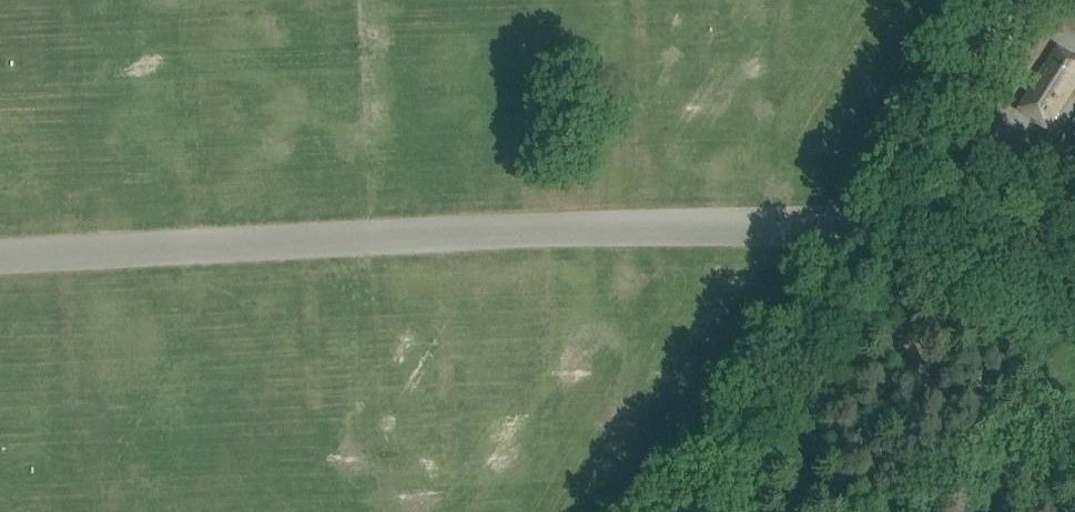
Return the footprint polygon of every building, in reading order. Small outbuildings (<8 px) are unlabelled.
[(1074,83),(1074,61),(1058,50),(1020,109),(1047,127),(1074,83)]
